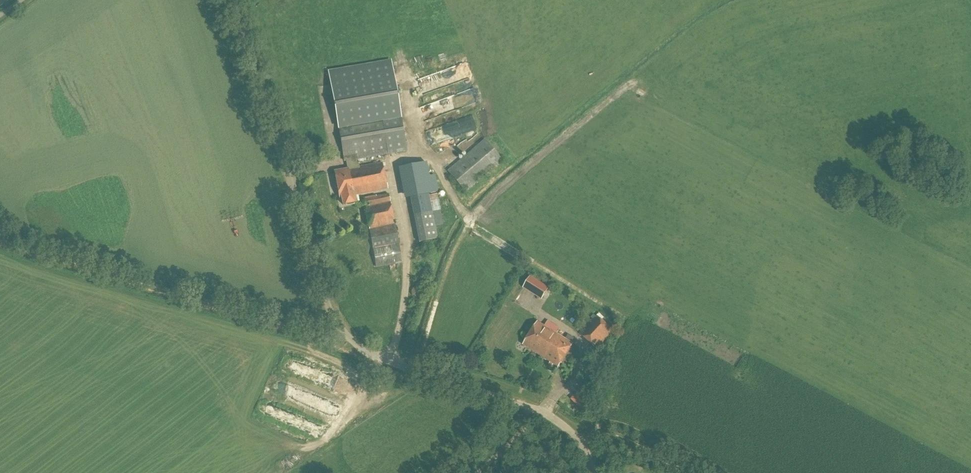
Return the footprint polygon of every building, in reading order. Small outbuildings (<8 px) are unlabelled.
[(359,166),(358,160),(389,154),(407,151),(400,109),(391,59),(328,71),(336,120),(344,162),(346,162),(347,169),(334,171),(339,198),(341,198),(342,205),(356,202),(354,196),(388,189),(382,162),(359,166)] [(465,192),(502,160),(484,139),(447,171),(465,192)] [(407,181),(428,177),(426,163),(404,168),(407,181)] [(437,193),(410,198),(413,215),(419,243),(437,239),(438,239),(435,225),(433,212),(440,210),(437,193)] [(375,268),(402,263),(399,244),(394,224),(388,194),(363,199),(372,248),(375,268)] [(542,300),(549,287),(530,276),(523,288),(542,300)] [(418,285),(417,285),(416,285),(415,286),(414,286),(413,287),(412,288),(412,289),(412,290),(412,291),(412,292),(413,293),(413,294),(414,294),(414,295),(415,295),(416,295),(417,295),(418,295),(419,295),(420,294),(421,294),(421,293),(422,292),(422,291),(422,290),(422,289),(422,288),(421,287),(420,286),(419,286),(418,285)] [(596,349),(613,331),(595,314),(578,332),(596,349)] [(539,355),(554,332),(538,322),(523,345),(539,355)] [(558,367),(572,343),(554,332),(539,355),(558,367)]
